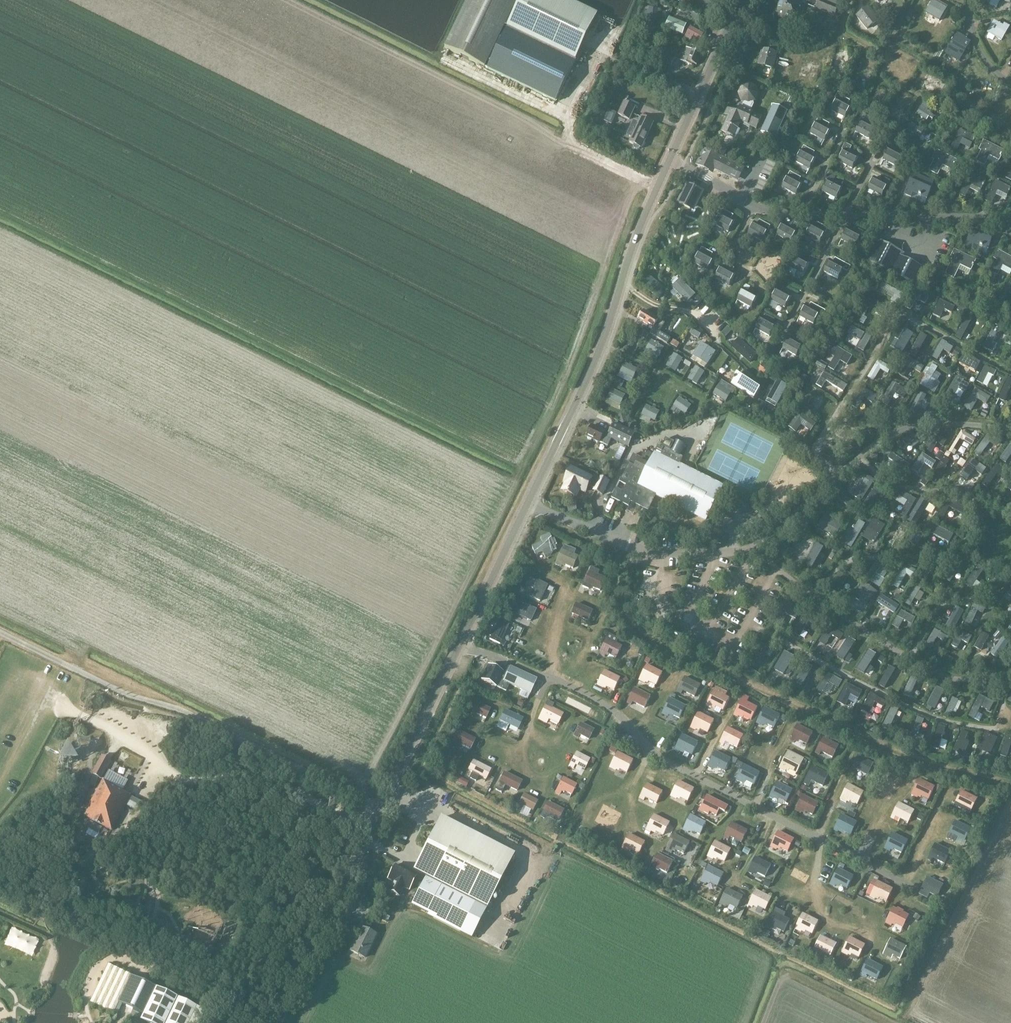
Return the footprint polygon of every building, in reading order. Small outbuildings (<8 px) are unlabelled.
[(520,0),(519,0),(468,0),(445,48),(484,68),(485,67),(487,68),(487,69),(555,102),(597,15),(566,0),(523,0),(523,2),(520,0)] [(799,18),(805,5),(793,0),(780,0),(774,15),(795,24),(798,18),(799,18)] [(819,0),(816,9),(839,18),(842,9),(837,7),(840,1),(837,0),(818,0),(819,0)] [(932,1),(925,13),(939,22),(947,7),(942,4),(941,6),(932,1)] [(868,6),(856,16),(866,29),(879,20),(868,6)] [(647,20),(657,21),(658,9),(649,7),(648,12),(645,12),(644,14),(643,19),(647,20)] [(669,18),(665,28),(682,35),(686,25),(669,18)] [(993,21),(987,33),(1001,41),(1010,27),(1004,23),(1002,26),(993,21)] [(692,42),(694,39),(699,42),(703,34),(689,27),(684,38),(692,42)] [(956,33),(948,48),(962,57),(970,42),(966,40),(967,39),(964,37),(965,36),(962,34),(961,36),(956,33)] [(696,66),(701,54),(702,50),(693,46),(691,50),(686,48),(680,61),(691,66),(692,64),(696,66)] [(777,53),(761,49),(757,65),(773,69),(777,53)] [(659,53),(655,60),(671,67),(674,60),(659,53)] [(811,67),(819,69),(821,62),(806,58),(801,77),(807,78),(811,67)] [(927,73),(919,85),(926,88),(929,82),(939,88),(943,82),(927,73)] [(730,111),(721,132),(722,132),(734,137),(738,130),(737,130),(741,122),(756,129),(758,123),(761,117),(750,112),(754,105),(753,103),(755,102),(759,94),(756,87),(748,83),(741,86),(737,94),(740,102),(743,103),(741,108),(740,107),(738,113),(737,114),(730,111)] [(836,100),(831,111),(845,118),(852,103),(843,98),(844,96),(838,93),(835,99),(836,100)] [(897,93),(891,105),(902,111),(909,99),(897,93)] [(931,105),(925,101),(916,114),(926,121),(929,117),(932,119),(934,117),(927,111),(931,105)] [(636,107),(623,102),(617,115),(629,121),(636,107)] [(773,106),(760,133),(775,140),(787,112),(773,106)] [(861,121),(855,132),(869,139),(875,127),(872,126),(874,121),(868,118),(868,117),(862,114),(859,120),(861,121)] [(631,138),(628,142),(629,142),(628,143),(633,146),(634,149),(637,151),(639,150),(640,149),(641,150),(642,148),(641,148),(653,123),(640,117),(638,122),(633,121),(630,128),(632,130),(628,136),(631,138)] [(818,119),(810,134),(824,141),(830,130),(821,125),(823,121),(818,119)] [(925,131),(924,130),(911,123),(907,131),(920,138),(921,136),(922,137),(925,131)] [(974,137),(960,130),(950,151),(955,154),(962,140),(971,144),(974,137)] [(990,154),(999,159),(1003,152),(982,142),(978,150),(981,151),(975,162),(984,166),(990,154)] [(843,151),(838,162),(852,169),(858,157),(848,152),(851,147),(844,144),(842,150),(843,151)] [(803,147),(795,162),(809,169),(815,158),(806,153),(808,149),(803,147)] [(907,160),(910,155),(905,152),(900,149),(898,153),(889,148),(883,159),(897,167),(902,158),(907,160)] [(704,149),(696,164),(706,169),(710,167),(711,164),(739,178),(739,177),(743,168),(716,155),(704,149)] [(952,171),(957,161),(936,150),(931,159),(934,161),(928,171),(937,176),(942,166),(952,171)] [(926,199),(933,181),(913,172),(903,195),(911,198),(913,193),(926,199)] [(790,173),(782,188),(795,195),(802,183),(792,178),(794,175),(790,173)] [(828,180),(822,192),(836,199),(842,187),(832,182),(835,177),(829,174),(826,179),(828,180)] [(984,183),(969,176),(959,195),(965,198),(971,185),(980,190),(984,183)] [(873,178),(867,189),(882,196),(889,181),(884,179),(883,183),(873,178)] [(1010,189),(995,181),(988,195),(986,194),(982,200),(990,204),(997,191),(1006,196),(1010,189)] [(687,185),(678,203),(690,209),(699,190),(687,185)] [(722,210),(714,225),(728,232),(734,221),(725,216),(727,212),(722,210)] [(763,227),(754,222),(748,234),(762,241),(770,226),(765,224),(763,227)] [(822,226),(816,222),(814,226),(811,224),(804,236),(819,244),(827,228),(822,226)] [(794,223),(792,228),(783,223),(776,235),(790,243),(796,232),(798,233),(801,227),(794,223)] [(973,225),(965,248),(973,250),(974,245),(988,250),(994,232),(973,225)] [(847,228),(841,240),(854,247),(862,232),(858,229),(856,233),(847,228)] [(879,240),(868,262),(912,284),(921,266),(902,256),(904,253),(879,240)] [(702,248),(694,263),(707,270),(713,259),(704,254),(706,250),(702,248)] [(949,259),(952,260),(949,267),(945,275),(954,279),(960,266),(970,271),(975,261),(953,250),(949,259)] [(1010,271),(1010,259),(997,251),(993,259),(997,261),(988,278),(994,281),(1000,270),(1009,275),(1010,271)] [(797,252),(789,267),(802,274),(808,263),(799,258),(801,254),(797,252)] [(830,260),(824,272),(837,279),(843,269),(847,271),(850,266),(841,262),(839,265),(830,260)] [(727,265),(723,263),(715,278),(729,285),(735,274),(726,269),(727,265)] [(662,293),(660,291),(663,288),(650,277),(642,285),(658,298),(662,293)] [(680,279),(672,287),(687,302),(694,294),(680,279)] [(745,285),(737,300),(751,308),(757,296),(748,291),(749,288),(745,285)] [(791,296),(781,291),(783,288),(779,285),(771,300),(784,308),(791,296)] [(825,311),(817,307),(815,310),(806,305),(799,317),(813,324),(819,313),(823,315),(825,311)] [(653,328),(650,334),(647,338),(651,341),(658,345),(660,341),(659,341),(660,340),(667,344),(670,339),(659,332),(664,323),(643,311),(638,319),(653,328)] [(763,314),(755,329),(769,336),(775,325),(766,320),(768,316),(763,314)] [(808,344),(800,339),(798,342),(789,337),(782,348),(796,356),(801,346),(806,348),(808,344)] [(738,339),(731,346),(749,362),(756,355),(738,339)] [(663,348),(658,345),(651,341),(646,350),(658,357),(663,348)] [(701,343),(693,356),(707,364),(715,352),(701,343)] [(681,345),(677,350),(687,357),(690,351),(681,345)] [(675,372),(682,359),(673,353),(671,357),(670,357),(668,360),(669,360),(666,366),(675,372)] [(624,364),(620,373),(633,378),(637,369),(624,364)] [(697,385),(704,372),(695,367),(692,371),(691,370),(689,373),(690,374),(687,379),(697,385)] [(734,380),(731,384),(753,400),(760,389),(737,374),(733,379),(734,380)] [(777,380),(767,398),(777,404),(787,385),(777,380)] [(718,385),(713,394),(725,402),(731,393),(718,385)] [(612,390),(608,399),(620,405),(624,396),(612,390)] [(679,397),(670,411),(677,415),(679,411),(682,413),(685,415),(691,406),(687,403),(688,402),(685,400),(684,401),(679,397)] [(651,420),(655,422),(659,412),(655,410),(656,409),(652,407),(652,408),(646,405),(641,415),(641,416),(639,419),(649,424),(651,420)] [(625,414),(617,416),(620,425),(627,422),(625,414)] [(608,446),(611,440),(628,448),(635,433),(631,431),(634,425),(629,423),(626,429),(613,423),(608,433),(605,432),(606,431),(591,425),(585,437),(599,444),(600,443),(608,446)] [(633,454),(611,498),(628,507),(631,502),(648,511),(655,496),(706,521),(723,486),(679,464),(680,462),(692,468),(710,432),(696,425),(680,457),(658,446),(654,455),(645,450),(641,458),(633,454)] [(666,439),(662,447),(670,451),(674,443),(666,439)] [(593,475),(591,478),(571,468),(564,481),(567,483),(563,491),(575,497),(579,489),(586,492),(588,486),(595,489),(594,491),(602,495),(608,482),(600,478),(593,475)] [(542,543),(533,547),(536,555),(542,552),(544,557),(551,554),(553,550),(552,548),(552,547),(555,546),(554,545),(556,544),(554,538),(552,539),(550,535),(549,535),(540,538),(542,543)] [(558,562),(556,565),(559,567),(561,563),(573,568),(578,556),(574,555),(576,551),(570,548),(565,546),(558,562)] [(591,568),(582,586),(588,589),(590,586),(600,591),(605,579),(597,575),(599,571),(591,568)] [(536,580),(529,596),(540,601),(547,586),(536,580)] [(572,618),(577,620),(578,617),(588,621),(593,611),(576,603),(571,614),(574,615),(572,618)] [(520,612),(518,616),(530,622),(536,610),(526,606),(522,613),(520,612)] [(506,643),(502,641),(509,625),(498,620),(489,639),(504,646),(506,643)] [(616,659),(622,647),(616,644),(618,639),(609,635),(601,651),(616,659)] [(496,687),(506,691),(509,685),(520,690),(518,695),(527,699),(529,694),(530,694),(537,680),(509,667),(506,674),(488,666),(481,681),(496,687)] [(645,682),(647,683),(648,681),(656,685),(662,673),(647,666),(639,681),(645,683),(645,682)] [(603,688),(605,689),(606,687),(614,691),(620,679),(605,671),(597,688),(602,691),(603,688)] [(678,693),(681,694),(683,691),(695,697),(701,686),(686,678),(678,693)] [(716,687),(714,691),(707,707),(711,709),(712,708),(715,709),(716,707),(724,711),(730,698),(725,696),(727,693),(716,687)] [(627,704),(631,705),(632,702),(645,708),(650,697),(635,689),(627,704)] [(738,716),(742,718),(743,716),(751,721),(757,709),(746,704),(749,699),(744,697),(734,716),(737,718),(738,716)] [(669,715),(671,716),(672,714),(680,719),(686,707),(670,699),(662,715),(667,717),(669,715)] [(537,720),(546,724),(548,720),(557,724),(562,715),(551,710),(553,704),(547,701),(537,720)] [(474,718),(476,714),(486,719),(490,710),(476,703),(471,716),(474,718)] [(762,725),(765,726),(766,724),(774,729),(780,717),(765,709),(756,723),(762,726),(762,725)] [(506,731),(509,725),(518,729),(522,720),(509,713),(509,712),(504,710),(500,720),(497,727),(506,731)] [(714,721),(699,713),(691,729),(695,731),(696,730),(699,731),(700,729),(708,733),(714,721)] [(593,731),(579,724),(573,736),(577,739),(579,735),(588,740),(593,731)] [(795,741),(798,743),(799,742),(805,745),(812,733),(796,725),(788,740),(794,743),(795,741)] [(723,744),(728,747),(729,744),(737,748),(743,736),(728,728),(720,743),(723,745),(723,744)] [(475,740),(461,734),(461,733),(457,731),(452,743),(459,747),(461,744),(471,749),(475,740)] [(678,751),(683,754),(684,751),(692,755),(698,744),(683,736),(675,751),(678,752),(678,751)] [(838,746),(822,738),(814,753),(818,756),(820,752),(832,758),(838,746)] [(633,761),(618,753),(610,769),(615,771),(616,770),(619,771),(620,769),(627,773),(633,761)] [(714,768),(716,769),(717,768),(725,772),(730,760),(715,753),(708,767),(713,770),(714,768)] [(589,760),(576,754),(568,768),(572,770),(575,764),(584,769),(589,760)] [(785,771),(787,772),(789,769),(797,774),(803,762),(788,754),(780,769),(784,772),(785,771)] [(100,756),(91,774),(100,779),(110,761),(100,756)] [(850,771),(854,773),(856,770),(867,775),(873,764),(858,756),(850,771)] [(472,761),(467,770),(472,773),(470,778),(476,781),(479,776),(486,779),(490,770),(472,761)] [(760,774),(744,766),(736,781),(742,783),(743,782),(745,783),(746,781),(754,785),(760,774)] [(828,775),(812,766),(803,784),(808,787),(811,781),(822,786),(828,775)] [(102,779),(82,816),(110,831),(125,805),(135,810),(140,802),(130,796),(122,791),(123,790),(122,789),(126,781),(108,772),(104,780),(102,779)] [(503,772),(494,789),(501,793),(505,785),(517,791),(522,782),(503,772)] [(565,791),(571,794),(576,785),(563,779),(555,793),(559,795),(561,792),(563,793),(565,791)] [(934,788),(918,780),(910,795),(917,798),(918,797),(920,799),(921,797),(927,800),(934,788)] [(677,798),(679,800),(680,797),(687,801),(693,789),(678,782),(670,796),(676,799),(677,798)] [(774,799),(777,800),(779,798),(786,802),(792,790),(777,783),(770,798),(774,800),(774,799)] [(639,800),(643,802),(645,798),(656,804),(662,792),(646,785),(639,800)] [(846,801),(849,803),(850,801),(857,805),(863,793),(848,785),(840,800),(845,803),(846,801)] [(976,799),(961,791),(953,806),(957,808),(959,805),(970,811),(976,799)] [(537,802),(523,795),(516,809),(520,812),(523,806),(532,811),(537,802)] [(701,807),(699,811),(703,814),(704,812),(708,814),(709,812),(716,815),(719,809),(725,812),(728,814),(733,809),(728,806),(707,796),(701,807)] [(818,804),(802,796),(795,811),(800,814),(801,812),(804,814),(805,812),(812,815),(818,804)] [(913,811),(898,803),(890,819),(898,823),(900,819),(908,822),(913,811)] [(543,817),(547,819),(549,815),(558,820),(563,811),(549,804),(543,817)] [(857,823),(841,815),(834,829),(842,833),(843,831),(851,835),(857,823)] [(646,831),(650,833),(652,829),(663,835),(669,824),(654,816),(646,831)] [(689,832),(692,833),(693,831),(700,835),(705,823),(690,816),(683,830),(688,833),(689,832)] [(953,838),(956,840),(957,838),(964,841),(970,829),(955,822),(947,836),(952,839),(953,838)] [(747,831),(732,824),(724,838),(727,840),(729,837),(741,843),(747,831)] [(426,878),(412,906),(460,930),(472,936),(485,910),(507,867),(435,830),(429,842),(426,844),(423,851),(412,870),(426,878)] [(779,850),(780,848),(788,852),(793,840),(778,832),(771,847),(776,850),(777,849),(779,850)] [(907,840),(892,833),(884,849),(888,851),(889,847),(902,853),(907,840)] [(627,851),(630,853),(631,850),(639,854),(645,843),(630,835),(622,850),(627,852),(627,851)] [(673,851),(675,852),(675,850),(683,854),(689,843),(674,835),(666,851),(671,854),(673,851)] [(713,859),(716,860),(717,858),(725,862),(730,850),(715,842),(707,857),(713,860),(713,859)] [(927,860),(931,861),(932,858),(944,864),(950,852),(935,844),(927,860)] [(673,862),(657,854),(650,869),(655,872),(656,870),(659,872),(660,870),(667,873),(673,862)] [(770,866),(755,858),(748,873),(751,874),(752,873),(756,875),(757,873),(764,877),(770,866)] [(394,865),(387,879),(392,882),(388,891),(399,897),(403,888),(409,890),(416,876),(394,865)] [(706,883),(709,885),(710,883),(717,886),(723,874),(708,867),(700,882),(705,884),(706,883)] [(838,887),(840,885),(848,889),(854,877),(838,869),(830,884),(835,887),(835,885),(838,887)] [(927,895),(929,896),(930,893),(937,897),(943,885),(927,878),(920,893),(926,896),(927,895)] [(892,889),(877,882),(869,898),(875,901),(875,899),(878,900),(879,897),(886,901),(892,889)] [(154,891),(141,886),(137,896),(149,902),(154,891)] [(742,896),(727,889),(719,904),(725,907),(725,906),(733,910),(734,908),(736,908),(742,896)] [(771,898),(756,891),(748,906),(752,908),(753,906),(757,908),(758,906),(765,910),(771,898)] [(893,908),(885,923),(891,926),(893,923),(902,928),(908,916),(902,913),(903,911),(897,909),(897,910),(893,908)] [(776,909),(768,924),(766,928),(770,930),(771,929),(775,931),(776,929),(783,932),(789,921),(783,918),(785,914),(776,909)] [(795,930),(800,932),(802,929),(812,934),(818,922),(802,914),(795,930)] [(362,927),(350,951),(365,958),(376,935),(362,927)] [(813,952),(817,954),(819,950),(830,956),(836,944),(821,937),(813,952)] [(848,955),(850,956),(851,954),(859,957),(864,946),(849,938),(842,953),(847,956),(848,955)] [(905,947),(890,939),(883,955),(887,957),(887,955),(892,958),(893,955),(899,959),(905,947)] [(859,975),(863,977),(865,974),(877,980),(882,968),(867,960),(859,975)] [(108,964),(89,1003),(113,1014),(118,1002),(131,976),(131,975),(108,964)] [(131,976),(118,1002),(143,1014),(155,987),(131,976)] [(155,987),(143,1014),(140,1020),(147,1022),(199,1022),(204,1011),(177,997),(155,987)]
